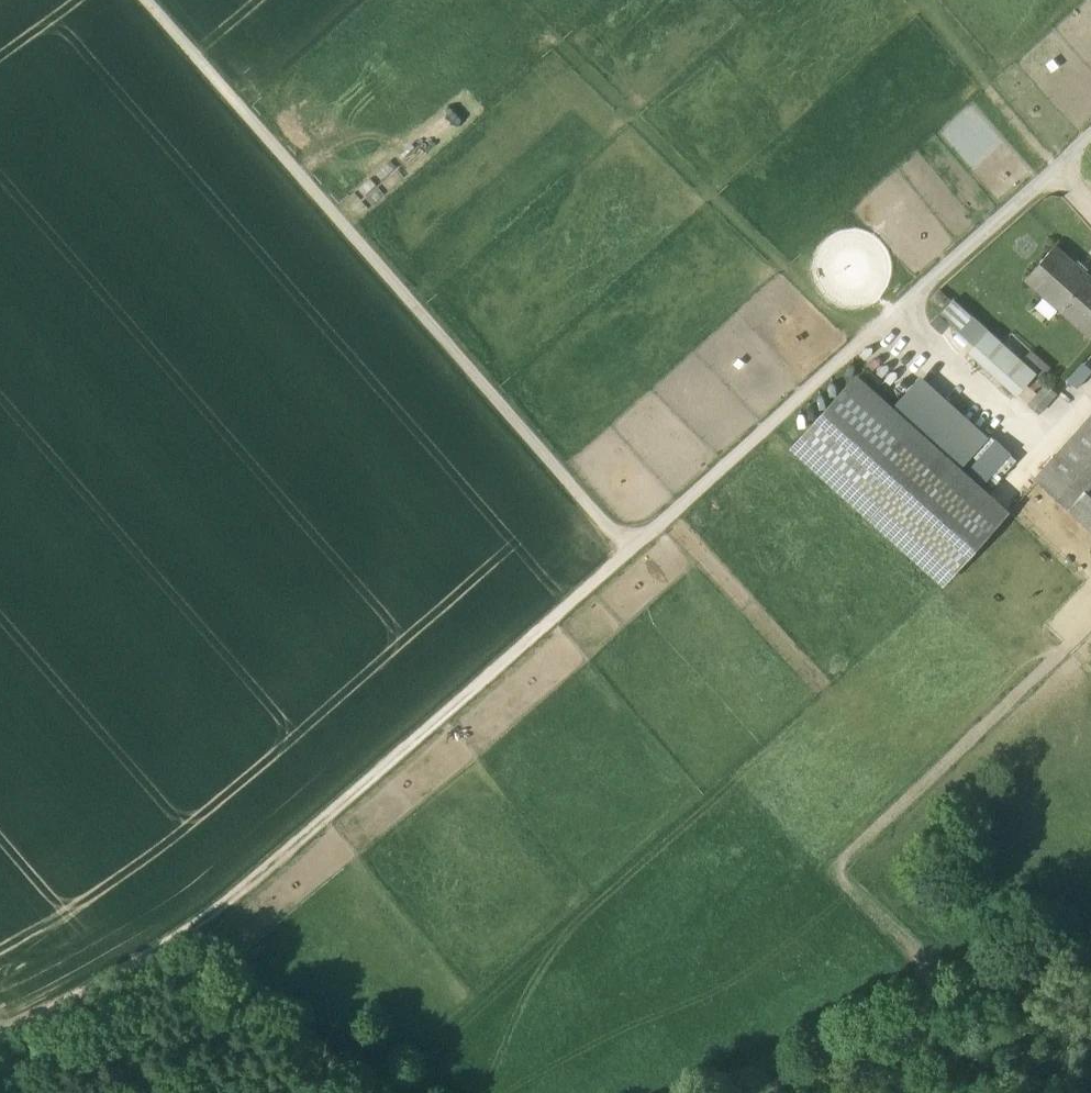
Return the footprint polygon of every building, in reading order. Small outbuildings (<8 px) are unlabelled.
[(1090,330),(1090,279),(1055,247),(1024,281),(1041,296),(1046,290),(1090,330)] [(1089,338),(1090,336),(1090,330),(1046,290),(1041,296),(1056,310),(1089,338)] [(932,299),(939,307),(948,298),(941,291),(932,299)] [(977,343),(990,329),(954,296),(941,310),(977,343)] [(1056,310),(1041,296),(1034,303),(1049,317),(1056,310)] [(1022,358),(990,329),(977,343),(1025,386),(1038,372),(1022,358)] [(1025,386),(977,343),(970,351),(1018,394),(1025,386)] [(1031,348),(1022,358),(1038,372),(1041,375),(1050,365),(1031,348)] [(1082,359),(1067,377),(1077,386),(1090,369),(1090,367),(1082,359)] [(989,436),(921,375),(891,408),(908,423),(959,470),(989,436)] [(793,448),(845,494),(908,423),(891,408),(856,377),(793,448)] [(1057,391),(1045,381),(1027,402),(1039,412),(1057,391)] [(1090,532),(1090,498),(1081,489),(1072,481),(1090,460),(1090,416),(1034,479),(1090,532)] [(959,470),(908,423),(845,494),(944,583),(1007,512),(978,486),(963,473),(959,470)] [(996,436),(963,473),(978,486),(1011,450),(996,436)] [(1072,481),(1081,489),(1090,479),(1090,460),(1072,481)]
